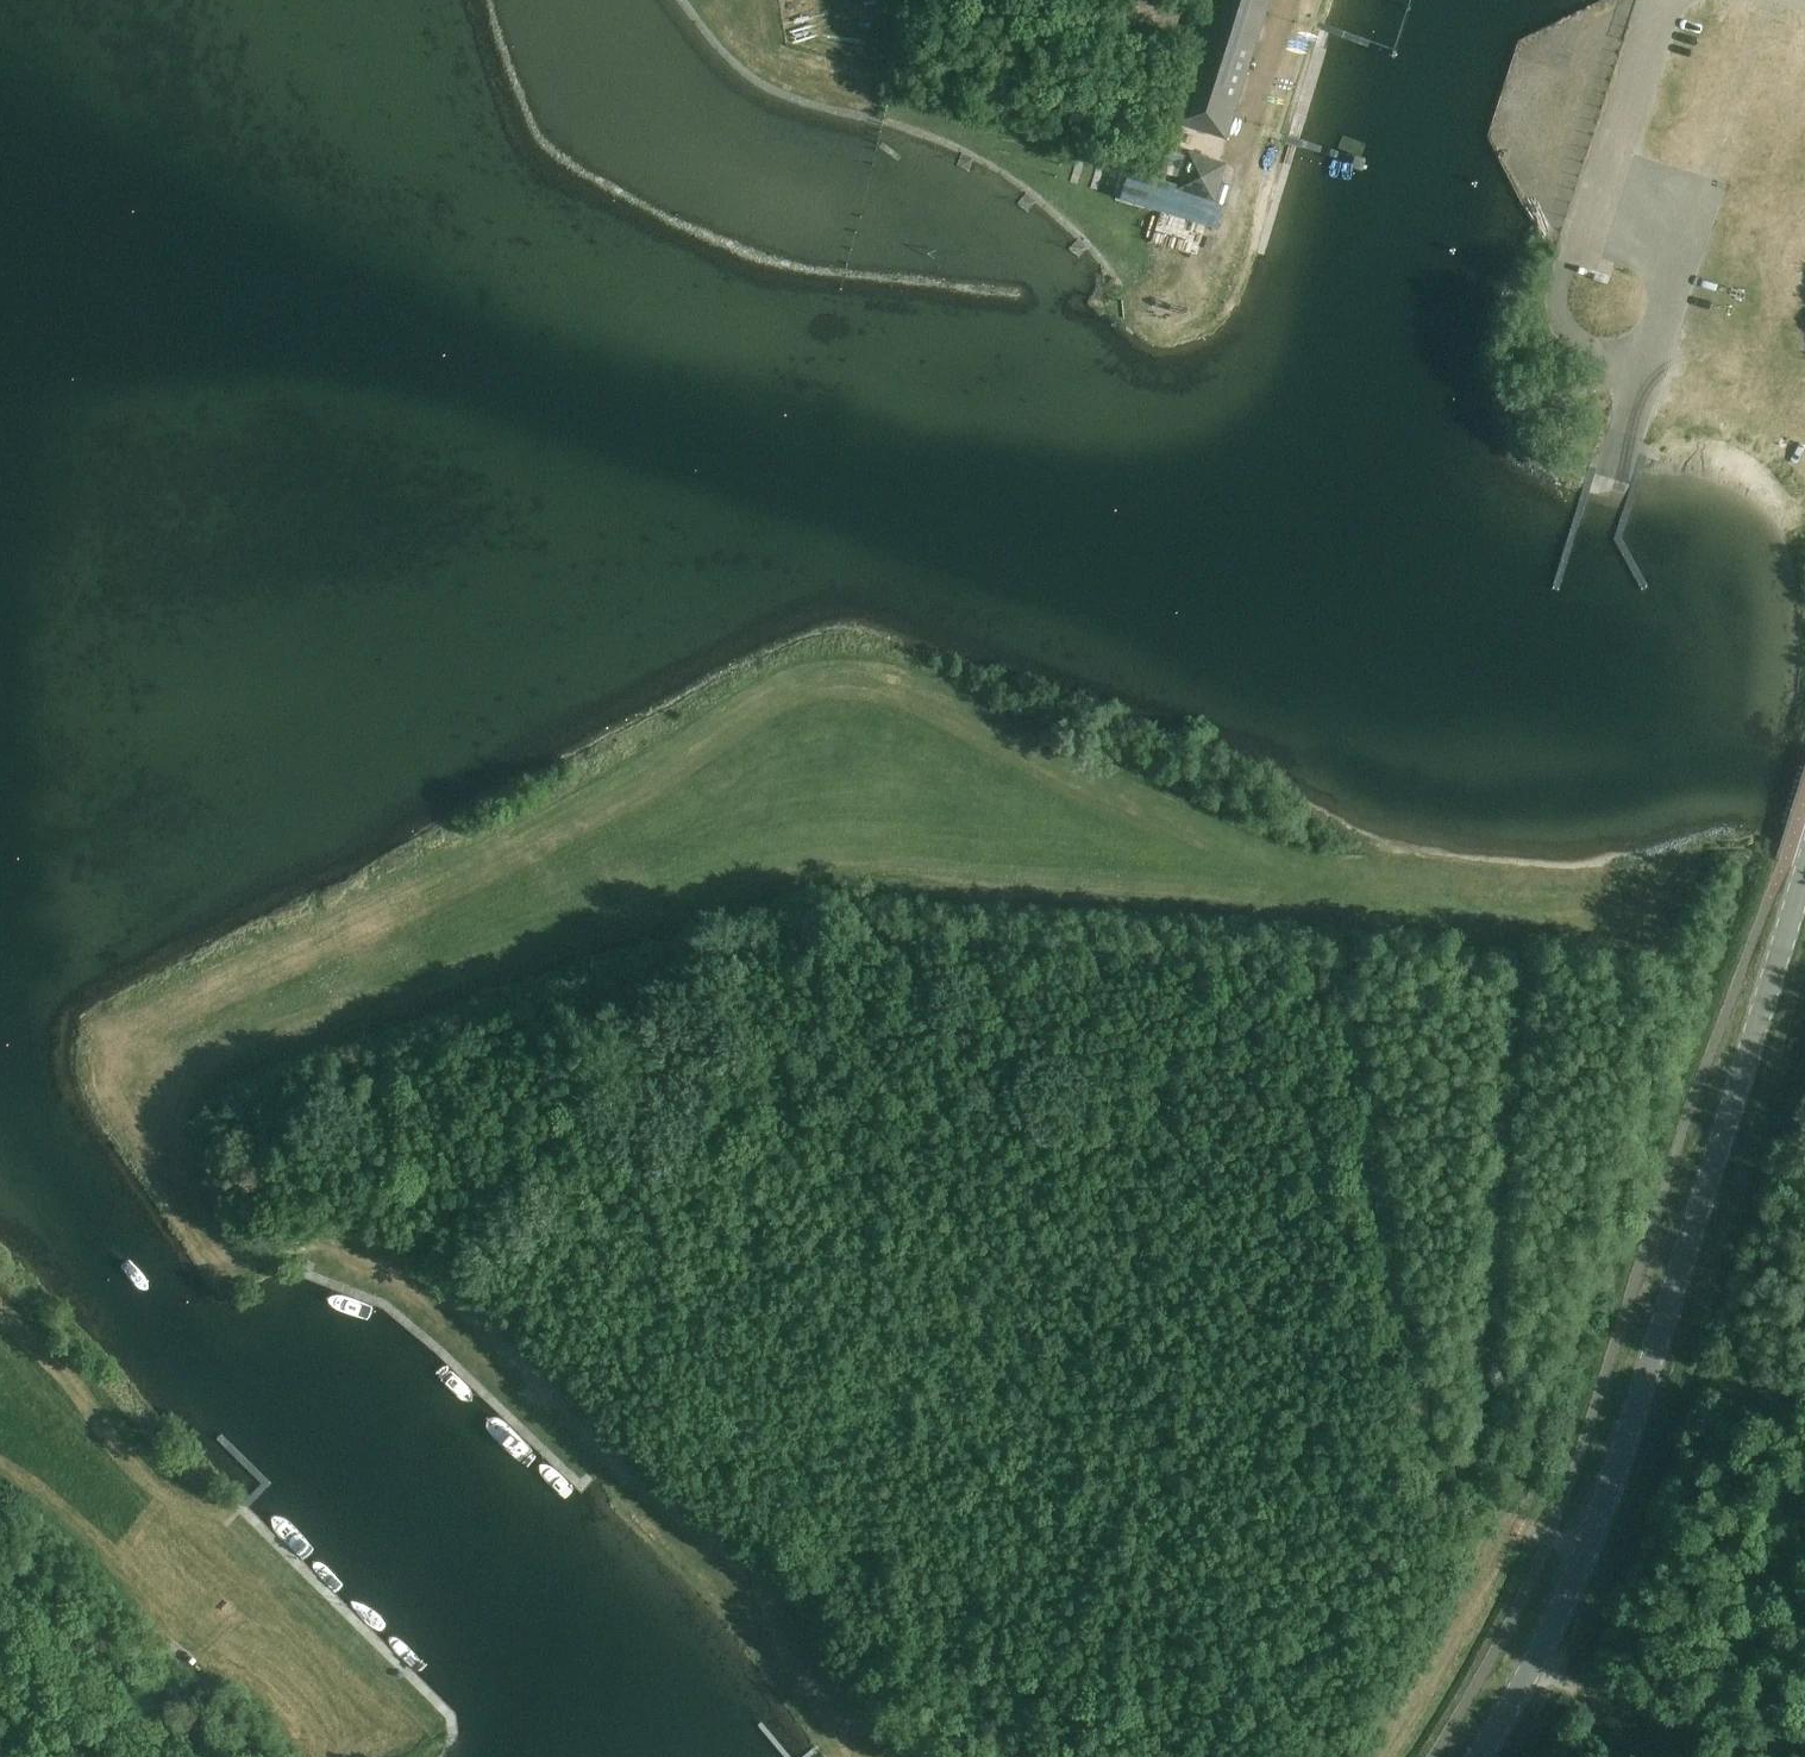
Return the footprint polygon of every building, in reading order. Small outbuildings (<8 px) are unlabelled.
[(1178,120),(1186,123),(1225,135),(1237,97),(1268,0),(1216,0),(1190,82),(1178,120)] [(1224,163),(1191,153),(1180,186),(1213,197),(1224,163)]
